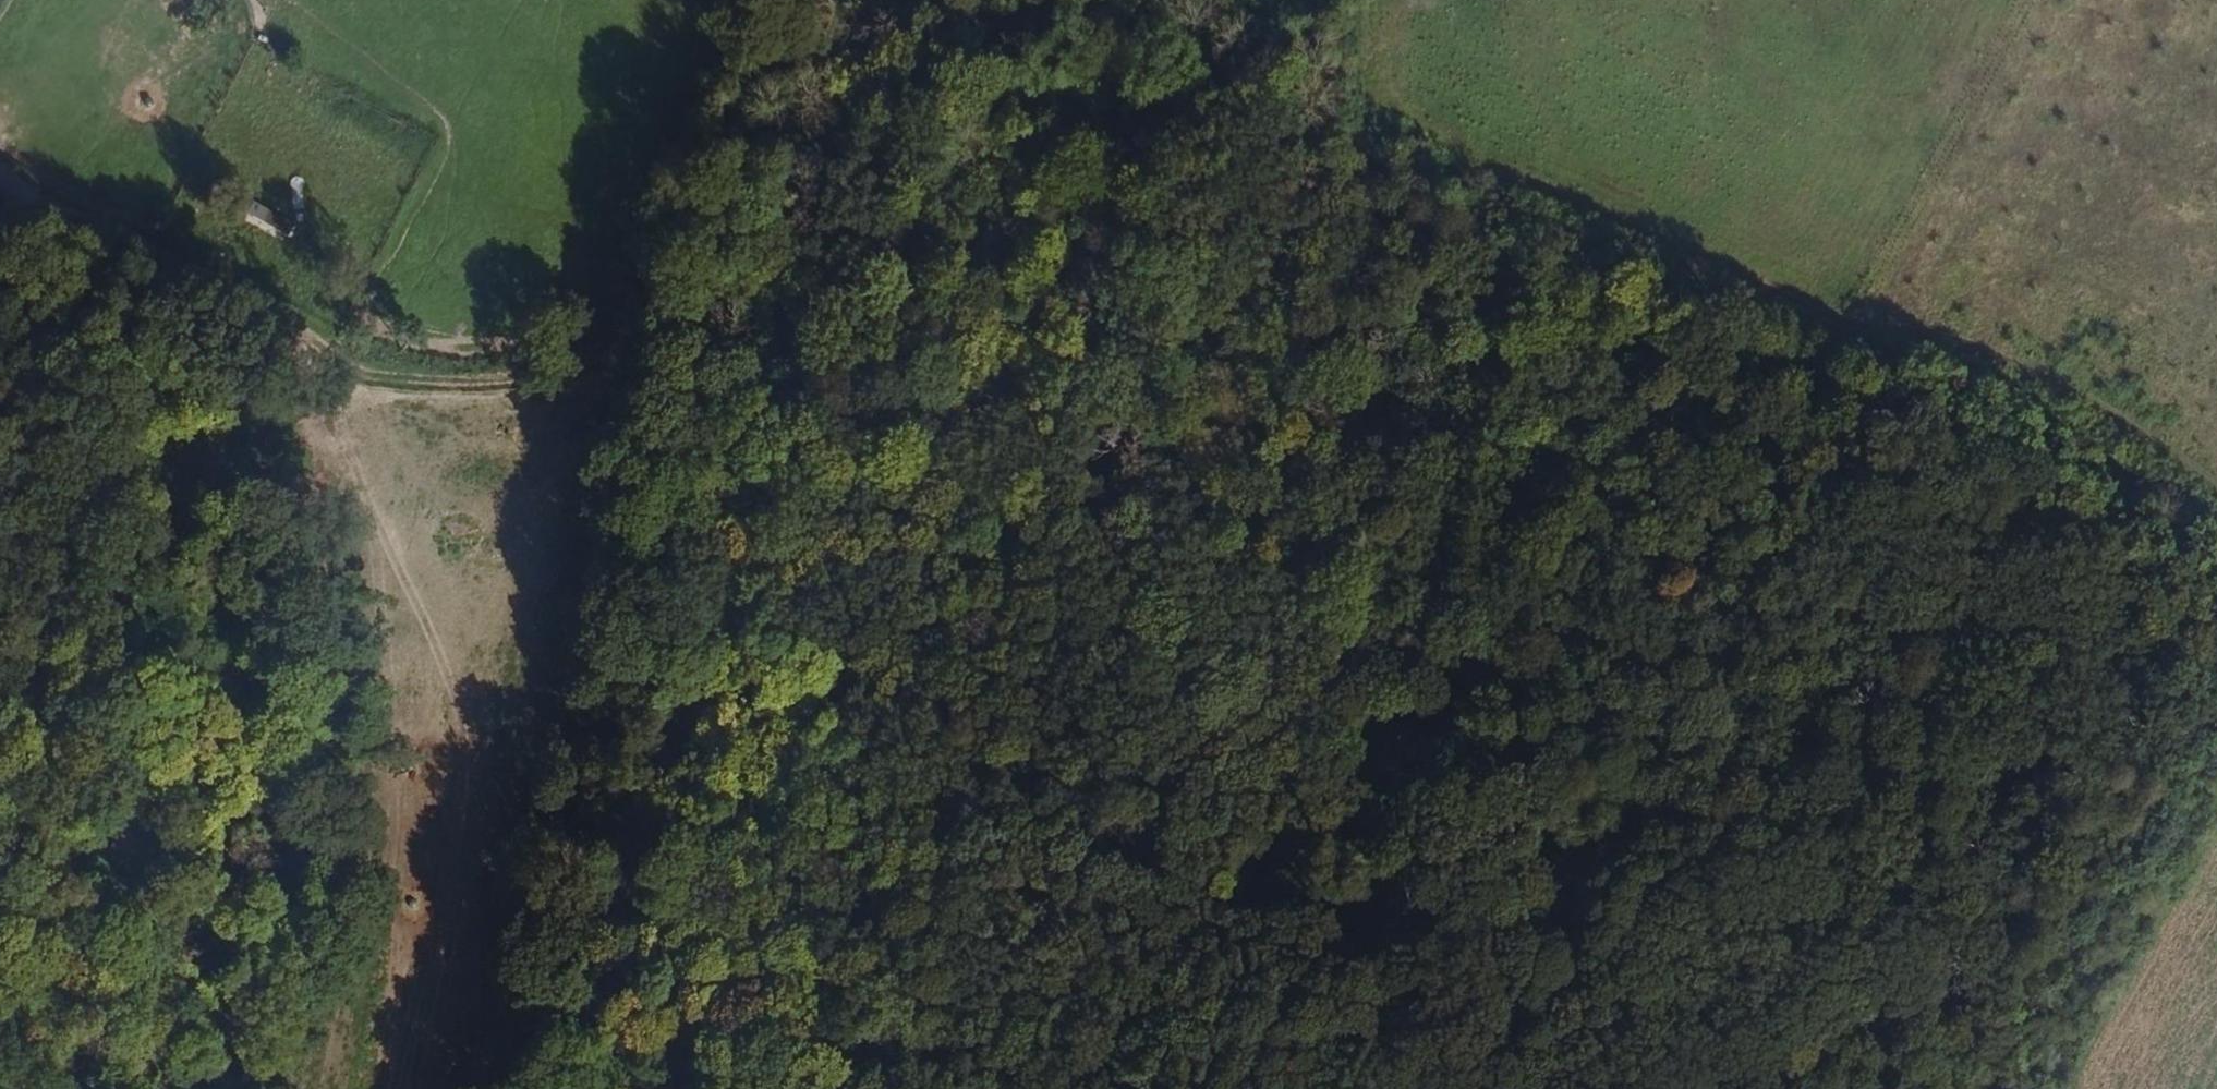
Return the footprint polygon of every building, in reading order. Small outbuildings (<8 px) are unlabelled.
[(297,224),(257,203),(250,215),(290,237),(297,224)]
